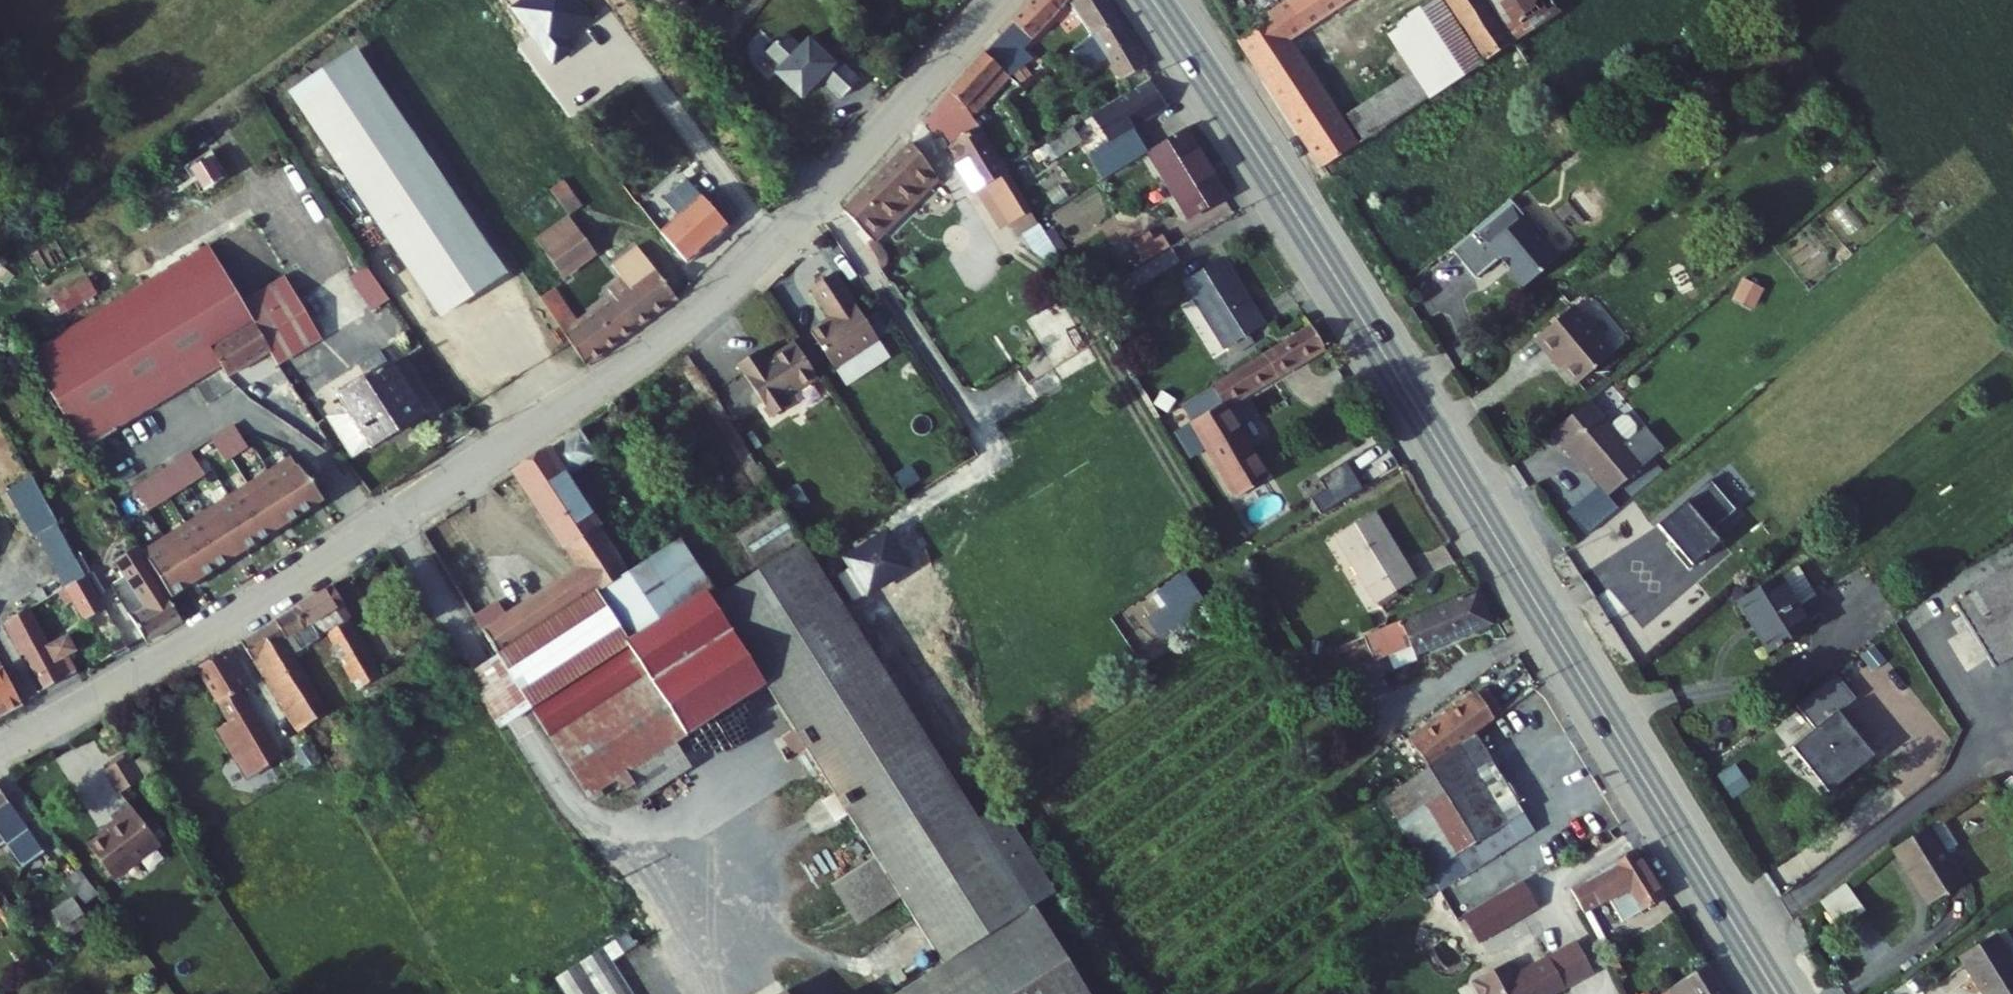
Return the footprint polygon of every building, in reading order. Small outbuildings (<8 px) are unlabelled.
[(987,67),(1011,90),(1040,63),(1030,51),(1076,4),(1081,0),(1047,0),(987,67)] [(1096,0),(1081,0),(1076,4),(1125,87),(1144,74),(1096,0)] [(1359,0),(1311,0),(1310,1),(1275,25),(1278,31),(1245,54),(1326,179),(1483,71),(1475,58),(1427,90),(1351,140),(1290,48),(1359,0)] [(1440,2),(1475,58),(1483,71),(1517,48),(1486,0),(1439,0),(1440,2)] [(1517,48),(1558,20),(1545,0),(1486,0),(1517,48)] [(1475,58),(1440,2),(1389,33),(1427,90),(1475,58)] [(846,104),(859,89),(837,68),(833,72),(824,64),(827,60),(811,45),(799,58),(783,43),(766,62),(783,77),(777,83),(804,106),(824,84),(846,104)] [(1062,63),(1069,76),(1079,71),(1082,77),(1093,70),(1079,48),(1062,63)] [(291,103),(438,322),(503,281),(358,60),(291,103)] [(957,101),(973,126),(1011,90),(987,67),(957,101)] [(1083,167),(1100,192),(1146,163),(1131,136),(1165,115),(1147,87),(1100,116),(1104,126),(1089,135),(1094,144),(1104,138),(1110,149),(1083,167)] [(957,101),(938,124),(950,145),(976,130),(973,126),(957,101)] [(989,196),(1014,241),(1040,229),(1005,175),(998,165),(976,130),(950,145),(982,200),(989,196)] [(1146,163),(1184,223),(1221,202),(1182,141),(1146,163)] [(1050,158),(1058,172),(1077,160),(1069,146),(1050,158)] [(210,154),(186,168),(201,194),(225,180),(210,154)] [(853,245),(860,255),(938,186),(913,156),(828,232),(845,251),(853,245)] [(998,165),(1005,175),(1016,168),(1010,158),(998,165)] [(1005,175),(1040,229),(1052,221),(1030,189),(1038,182),(1025,162),(1016,168),(1005,175)] [(644,212),(691,273),(740,233),(701,181),(685,194),(697,209),(680,222),(661,199),(644,212)] [(564,220),(577,211),(561,190),(549,198),(564,220)] [(1535,214),(1531,218),(1512,195),(1452,245),(1476,274),(1501,253),(1509,262),(1507,264),(1523,284),(1560,253),(1543,233),(1547,229),(1535,214)] [(565,220),(547,231),(573,268),(591,256),(565,220)] [(529,243),(554,280),(573,268),(547,231),(529,243)] [(1122,252),(1139,276),(1166,260),(1156,245),(1149,251),(1141,240),(1122,252)] [(583,309),(590,319),(599,334),(621,320),(632,335),(671,308),(634,251),(607,268),(619,285),(583,309)] [(1124,285),(1133,299),(1184,268),(1176,254),(1166,260),(1139,276),(1124,285)] [(369,312),(388,300),(367,267),(348,278),(369,312)] [(1174,292),(1218,359),(1255,335),(1212,269),(1174,292)] [(44,379),(82,446),(119,425),(133,403),(215,353),(256,328),(221,271),(44,379)] [(87,277),(51,298),(62,318),(98,297),(87,277)] [(874,345),(829,278),(805,294),(825,325),(806,338),(830,374),(874,345)] [(1742,278),(1732,301),(1755,311),(1765,288),(1742,278)] [(263,294),(303,358),(321,347),(281,283),(263,294)] [(282,370),(303,358),(263,294),(243,307),(256,328),(275,358),(282,370)] [(539,304),(583,371),(632,335),(621,320),(599,334),(590,319),(571,331),(551,298),(539,304)] [(1613,350),(1574,302),(1535,335),(1553,356),(1555,354),(1577,380),(1613,350)] [(275,358),(256,328),(215,353),(222,366),(234,384),(275,358)] [(1188,433),(1233,507),(1268,485),(1226,420),(1322,359),(1307,335),(1207,397),(1216,415),(1188,433)] [(810,385),(785,349),(757,368),(750,358),(730,372),(765,424),(781,413),(777,407),(810,385)] [(222,366),(215,353),(133,403),(119,425),(222,366)] [(331,426),(356,466),(421,425),(389,376),(339,407),(345,417),(331,426)] [(1610,422),(1622,412),(1600,388),(1589,397),(1610,422)] [(1589,397),(1550,430),(1566,449),(1569,447),(1608,493),(1644,462),(1624,439),(1636,429),(1636,422),(1628,413),(1622,412),(1610,422),(1589,397)] [(231,428),(208,442),(222,465),(245,451),(231,428)] [(526,708),(581,798),(603,784),(659,749),(598,657),(618,645),(676,739),(760,686),(709,600),(719,593),(702,563),(692,570),(686,561),(738,530),(727,513),(625,578),(565,482),(593,464),(575,437),(514,476),(572,572),(589,600),(574,610),(555,583),(503,615),(447,518),(420,535),(493,653),(497,661),(513,650),(539,694),(524,704),(526,708)] [(187,454),(129,489),(144,513),(201,477),(187,454)] [(288,460),(270,471),(299,519),(321,505),(296,469),(294,470),(288,460)] [(28,467),(0,481),(16,510),(43,496),(28,467)] [(270,471),(248,484),(277,532),(299,519),(270,471)] [(1320,525),(1364,500),(1348,472),(1319,488),(1326,501),(1311,510),(1320,525)] [(248,484),(226,498),(255,546),(277,532),(248,484)] [(727,513),(738,530),(775,507),(763,489),(727,513)] [(43,496),(16,510),(26,528),(53,514),(43,496)] [(226,498),(204,511),(233,559),(255,546),(226,498)] [(1686,506),(1657,531),(1677,554),(1673,557),(1687,574),(1720,546),(1686,506)] [(785,509),(735,532),(751,564),(800,541),(785,509)] [(204,511),(182,524),(211,572),(233,559),(204,511)] [(182,524),(160,538),(189,585),(211,572),(182,524)] [(1330,548),(1371,620),(1410,597),(1371,525),(1330,548)] [(160,538),(138,551),(167,599),(189,585),(160,538)] [(797,544),(719,593),(709,600),(760,686),(866,862),(884,892),(971,821),(797,544)] [(127,614),(142,643),(177,622),(133,547),(112,559),(139,606),(127,614)] [(86,575),(77,558),(59,569),(68,585),(86,575)] [(1745,601),(1775,652),(1813,627),(1803,611),(1792,594),(1815,579),(1803,564),(1745,601)] [(1995,671),(2012,659),(2012,568),(1955,604),(1995,671)] [(1183,629),(1211,608),(1184,571),(1155,592),(1183,629)] [(555,583),(574,610),(589,600),(572,572),(555,583)] [(68,585),(67,586),(74,599),(93,588),(86,575),(68,585)] [(1792,594),(1803,611),(1825,598),(1815,579),(1792,594)] [(93,588),(74,599),(85,619),(104,608),(93,588)] [(331,589),(288,615),(299,635),(310,627),(341,608),(331,589)] [(1373,676),(1410,660),(1414,670),(1490,638),(1476,605),(1363,651),(1373,676)] [(7,620),(39,692),(72,677),(64,659),(75,654),(69,640),(50,649),(30,606),(7,620)] [(279,703),(297,729),(320,718),(280,645),(289,640),(298,654),(318,643),(310,627),(299,635),(288,615),(239,645),(273,704),(279,703)] [(325,635),(337,654),(355,644),(345,622),(325,635)] [(337,654),(358,688),(376,676),(355,644),(337,654)] [(598,657),(659,749),(676,739),(618,645),(598,657)] [(493,653),(486,658),(519,712),(526,708),(524,704),(539,694),(513,650),(497,661),(493,653)] [(1373,676),(1363,651),(1334,663),(1344,687),(1373,676)] [(208,735),(238,785),(277,763),(237,696),(243,692),(221,656),(192,673),(225,725),(208,735)] [(460,674),(493,728),(519,712),(486,658),(460,674)] [(20,707),(0,670),(0,717),(20,707)] [(1858,699),(1838,674),(1799,705),(1818,728),(1794,747),(1809,766),(1805,770),(1810,777),(1815,774),(1830,792),(1875,756),(1841,713),(1858,699)] [(1481,708),(1497,730),(1505,724),(1489,702),(1481,708)] [(1475,745),(1497,730),(1481,708),(1413,756),(1428,778),(1475,745)] [(88,736),(95,749),(109,743),(101,729),(88,736)] [(295,750),(307,770),(319,763),(307,744),(295,750)] [(1428,778),(1384,809),(1429,877),(1474,847),(1486,865),(1534,831),(1475,745),(1428,778)] [(68,775),(93,766),(86,746),(60,755),(68,775)] [(678,777),(659,749),(603,784),(611,798),(623,790),(634,807),(678,777)] [(109,771),(121,797),(143,783),(129,758),(109,771)] [(156,783),(162,792),(169,786),(164,777),(156,783)] [(14,870),(40,854),(0,787),(0,846),(14,870)] [(88,853),(110,884),(158,850),(131,813),(114,826),(118,832),(88,853)] [(971,821),(884,892),(893,907),(935,977),(907,993),(1080,993),(971,821)] [(1888,846),(1923,903),(1962,877),(1926,821),(1888,846)] [(823,887),(845,924),(884,892),(866,862),(823,887)] [(79,889),(89,903),(99,895),(80,869),(62,882),(72,894),(79,889)] [(1640,871),(1570,906),(1583,928),(1611,914),(1624,939),(1669,917),(1640,871)] [(845,924),(849,933),(893,907),(884,892),(845,924)] [(54,911),(72,938),(94,924),(76,897),(54,911)] [(1521,898),(1460,931),(1475,959),(1537,926),(1521,898)] [(2000,993),(2012,993),(2012,934),(2009,926),(1974,946),(2000,993)] [(556,993),(621,993),(606,969),(632,955),(623,940),(549,983),(556,993)] [(1580,961),(1556,975),(1568,993),(1592,993),(1598,991),(1580,961)] [(1556,975),(1525,993),(1568,993),(1556,975)] [(1706,976),(1680,993),(1718,993),(1706,976)] [(1512,984),(1504,989),(1508,993),(1518,993),(1512,984)]
